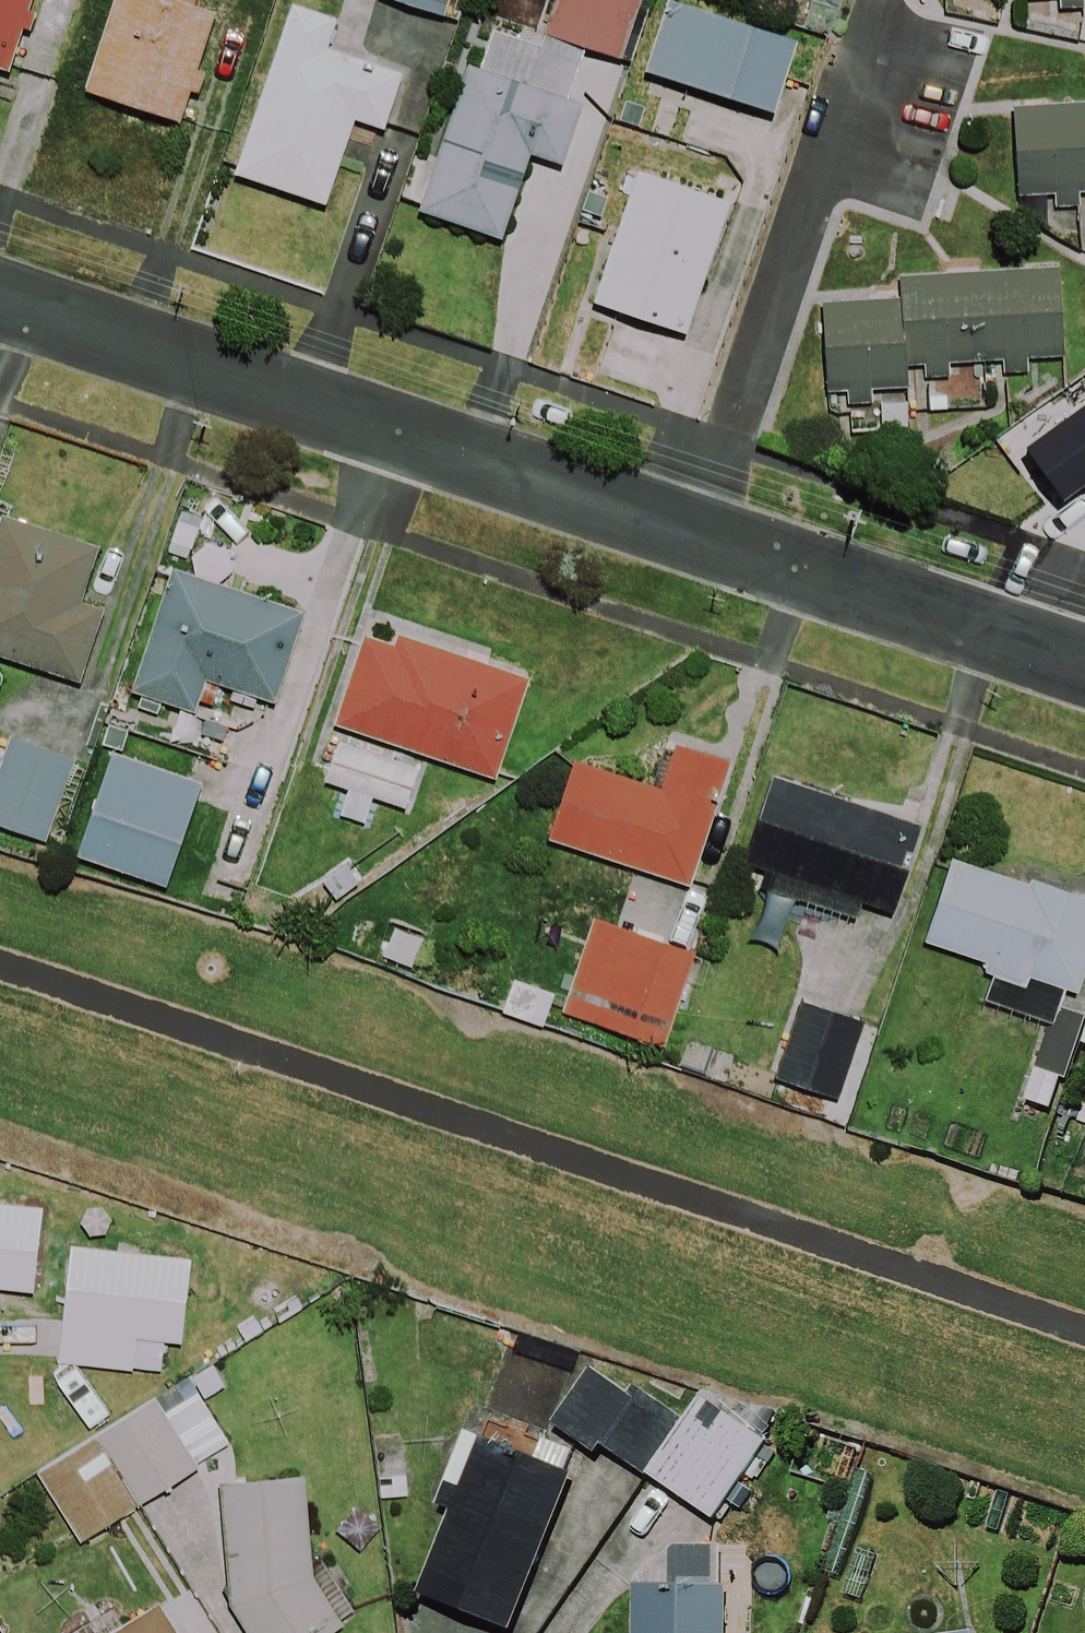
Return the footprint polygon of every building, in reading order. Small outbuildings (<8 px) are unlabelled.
[(9,72),(23,30),(30,32),(36,13),(29,11),(33,0),(0,0),(0,69),(9,72)] [(83,91),(178,124),(189,92),(198,96),(206,73),(197,70),(216,14),(194,7),(197,0),(114,0),(83,91)] [(449,0),(389,0),(444,18),(449,0)] [(543,36),(622,62),(643,0),(555,0),(543,36)] [(1060,9),(1084,8),(1084,0),(1059,0),(1060,9)] [(797,43),(668,2),(645,73),(775,114),(797,43)] [(338,20),(293,5),(234,175),(326,207),(356,120),(385,130),(404,76),(328,50),(338,20)] [(583,106),(470,66),(419,212),(502,241),(532,156),(562,166),(583,106)] [(1014,107),(1018,196),(1054,195),(1055,208),(1081,207),(1081,193),(1084,193),(1084,103),(1014,107)] [(729,204),(638,172),(592,304),(684,335),(729,204)] [(902,298),(908,366),(924,366),(925,378),(951,377),(951,364),(1003,361),(1003,374),(1030,373),(1029,360),(1065,358),(1061,266),(900,275),(902,298)] [(908,366),(902,298),(824,302),(829,393),(847,392),(848,405),(873,404),(872,391),(909,389),(908,366)] [(1025,449),(1064,503),(1084,488),(1084,407),(1025,449)] [(2,515),(0,522),(0,657),(80,684),(103,614),(80,607),(100,548),(2,515)] [(305,613),(171,570),(132,694),(196,714),(206,683),(276,705),(305,613)] [(497,781),(530,679),(397,635),(394,645),(365,635),(334,727),(497,781)] [(9,737),(0,767),(0,831),(47,845),(74,758),(9,737)] [(326,784),(406,810),(419,770),(339,744),(326,784)] [(733,763),(676,744),(661,790),(575,762),(549,843),(692,889),(733,763)] [(202,784),(112,754),(77,861),(167,890),(202,784)] [(856,921),(862,905),(893,916),(923,826),(773,776),(743,865),(765,872),(760,889),(856,921)] [(952,860),(924,944),(988,964),(985,974),(1026,987),(1030,977),(1079,993),(1084,974),(1084,899),(1031,881),(1029,885),(952,860)] [(662,1049),(696,954),(594,919),(561,1013),(662,1049)] [(865,1022),(801,1002),(776,1081),(840,1102),(865,1022)] [(1058,1009),(1026,1104),(1051,1112),(1062,1082),(1068,1084),(1084,1033),(1084,1018),(1058,1009)] [(0,1205),(0,1288),(29,1291),(36,1208),(0,1205)] [(184,1259),(62,1247),(50,1363),(156,1373),(159,1342),(175,1343),(184,1259)] [(225,1447),(199,1407),(224,1391),(206,1363),(33,1474),(77,1542),(225,1447)] [(588,1458),(595,1448),(708,1525),(763,1444),(693,1396),(680,1416),(631,1382),(623,1394),(587,1370),(546,1430),(588,1458)] [(462,1434),(432,1509),(443,1514),(410,1596),(501,1632),(505,1632),(568,1477),(462,1434)] [(213,1479),(217,1615),(229,1632),(322,1632),(350,1615),(299,1537),(293,1472),(213,1479)] [(717,1588),(624,1586),(623,1632),(716,1632),(717,1588)] [(154,1606),(110,1632),(171,1632),(154,1606)]
